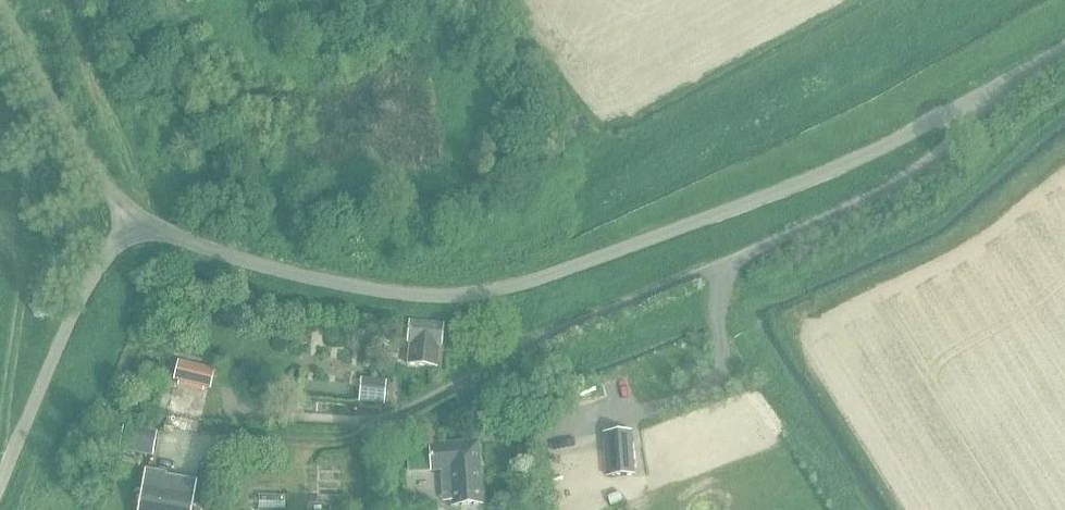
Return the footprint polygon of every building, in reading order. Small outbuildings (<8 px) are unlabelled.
[(442,347),(444,347),(445,325),(413,318),(411,345),(412,345),(411,366),(440,369),(442,347)] [(175,382),(209,389),(212,373),(178,365),(175,382)] [(360,403),(385,404),(386,377),(361,376),(360,403)] [(202,421),(198,439),(211,442),(215,424),(202,421)] [(151,454),(154,433),(124,428),(121,450),(151,454)] [(604,433),(607,477),(633,475),(629,431),(604,433)] [(464,444),(430,446),(430,471),(450,471),(453,507),(481,507),(479,467),(466,467),(464,444)] [(147,471),(141,509),(189,509),(191,496),(178,494),(179,485),(162,483),(163,474),(147,471)]
